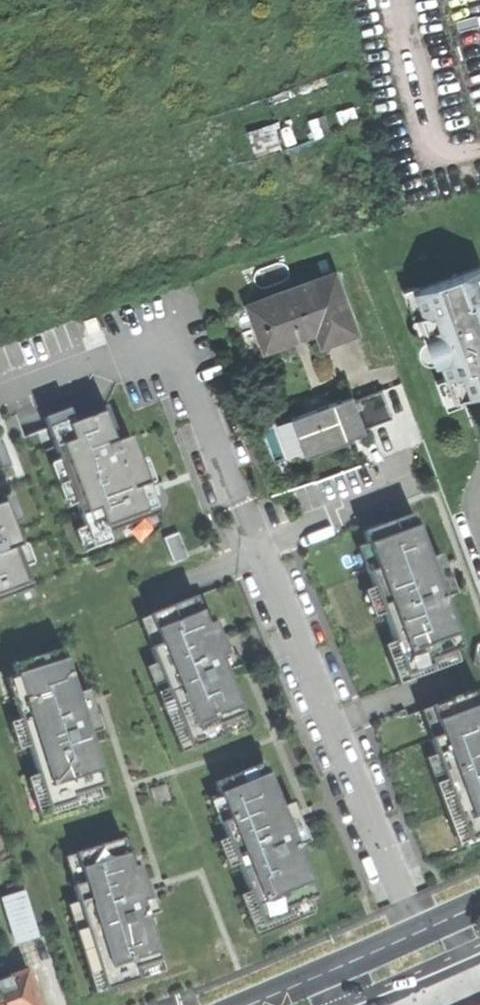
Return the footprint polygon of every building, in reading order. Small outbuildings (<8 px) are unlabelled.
[(455,400),(479,391),(479,267),(415,291),(429,330),(423,333),(435,366),(441,363),(455,400)] [(247,306),(263,350),(316,330),(322,345),(342,337),(356,333),(334,274),(247,306)] [(353,393),(292,416),(305,452),(348,436),(346,433),(365,426),(393,415),(382,387),(354,398),(353,393)] [(73,407),(45,418),(62,459),(52,463),(69,508),(82,503),(89,526),(77,531),(85,552),(116,542),(111,529),(162,508),(153,483),(159,480),(149,457),(144,459),(136,435),(120,441),(107,411),(79,420),(73,407)] [(346,433),(348,436),(366,429),(365,426),(346,433)] [(36,584),(28,566),(38,562),(30,542),(26,542),(9,503),(0,506),(0,598),(36,584)] [(465,646),(414,511),(363,530),(368,541),(378,566),(369,570),(375,585),(385,611),(395,639),(408,674),(435,663),(433,658),(456,649),(465,646)] [(365,571),(369,570),(378,566),(368,541),(355,546),(365,571)] [(375,615),(385,611),(375,585),(364,589),(375,615)] [(192,747),(225,734),(221,723),(245,713),(245,712),(228,670),(227,669),(222,656),(229,653),(215,619),(209,623),(196,594),(150,613),(161,641),(151,645),(150,646),(156,661),(192,747)] [(139,618),(151,645),(161,641),(150,613),(139,618)] [(460,660),(456,649),(433,658),(435,663),(408,674),(395,639),(385,643),(400,683),(460,660)] [(98,788),(107,785),(63,646),(12,662),(16,674),(24,700),(15,703),(20,719),(29,746),(37,774),(49,809),(76,801),(74,795),(98,788)] [(181,751),(192,747),(156,661),(146,666),(181,751)] [(7,677),(15,703),(24,700),(16,674),(7,677)] [(479,686),(432,704),(443,733),(432,737),(437,752),(470,839),(470,840),(479,836),(479,688),(479,686)] [(421,708),(432,737),(443,733),(432,704),(421,708)] [(221,723),(225,734),(249,723),(245,713),(221,723)] [(18,749),(29,746),(20,719),(9,722),(18,749)] [(459,843),(470,839),(437,752),(427,756),(459,843)] [(311,898),(320,894),(265,761),(215,781),(220,792),(231,817),(222,821),(228,836),(240,864),(252,893),(265,924),(291,912),(289,907),(311,898)] [(101,799),(98,788),(74,795),(76,801),(49,809),(37,774),(26,778),(39,818),(101,799)] [(220,822),(222,821),(231,817),(220,792),(210,797),(220,822)] [(240,864),(228,836),(218,841),(229,868),(240,864)] [(106,990),(106,991),(141,980),(140,980),(137,969),(161,961),(162,960),(148,917),(148,915),(143,902),(151,899),(140,865),(133,867),(123,837),(75,853),(75,854),(84,882),(74,886),(73,886),(78,902),(106,990)] [(64,857),(74,886),(84,882),(75,854),(64,857)] [(4,893),(18,938),(38,932),(24,886),(4,893)] [(265,924),(252,893),(241,897),(257,936),(317,911),(311,898),(289,907),(291,912),(265,924)] [(95,994),(106,990),(78,902),(67,905),(95,994)] [(137,969),(140,980),(164,972),(161,961),(137,969)] [(28,971),(0,981),(0,1004),(40,1004),(28,971)]
